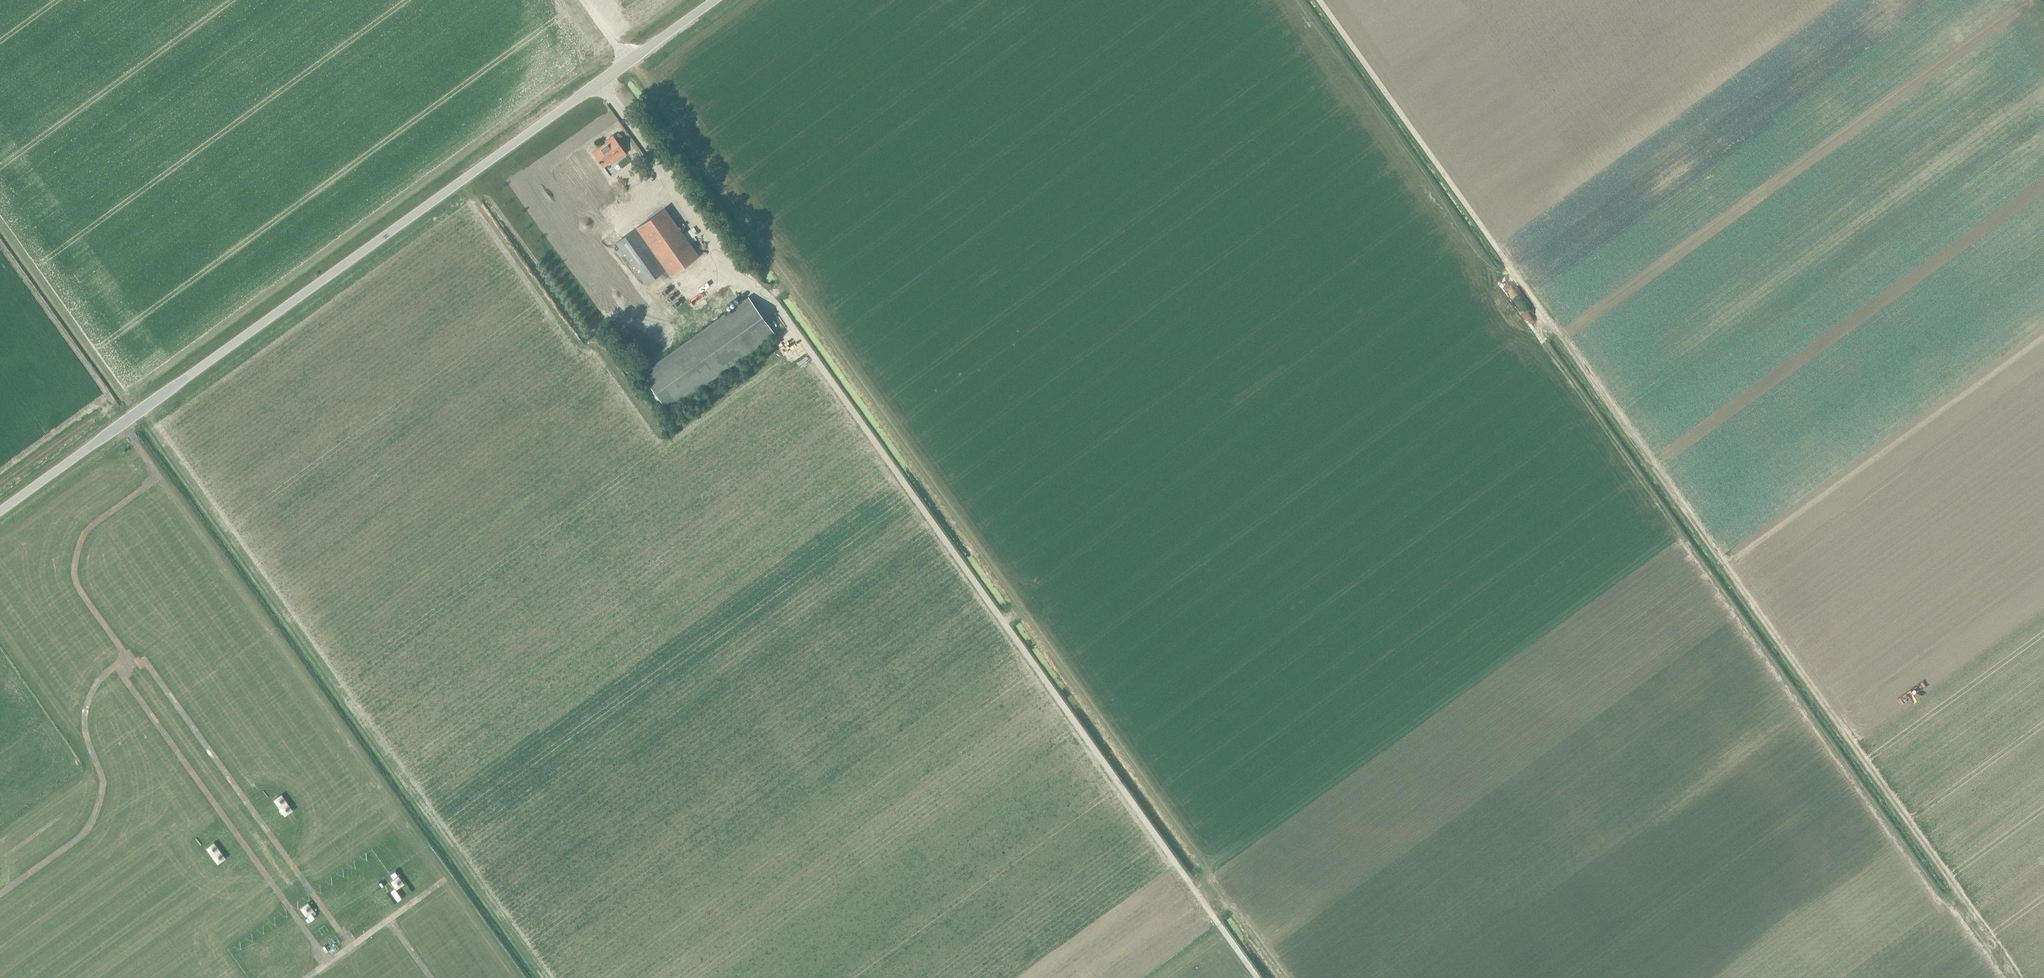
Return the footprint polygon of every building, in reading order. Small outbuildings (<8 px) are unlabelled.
[(620,180),(630,171),(626,167),(638,157),(623,139),(601,157),(620,180)] [(573,213),(580,222),(588,215),(582,207),(573,213)] [(666,269),(670,275),(699,255),(665,208),(637,228),(666,269)] [(616,242),(645,283),(666,269),(637,228),(616,242)] [(668,410),(775,334),(748,297),(642,373),(668,410)]
